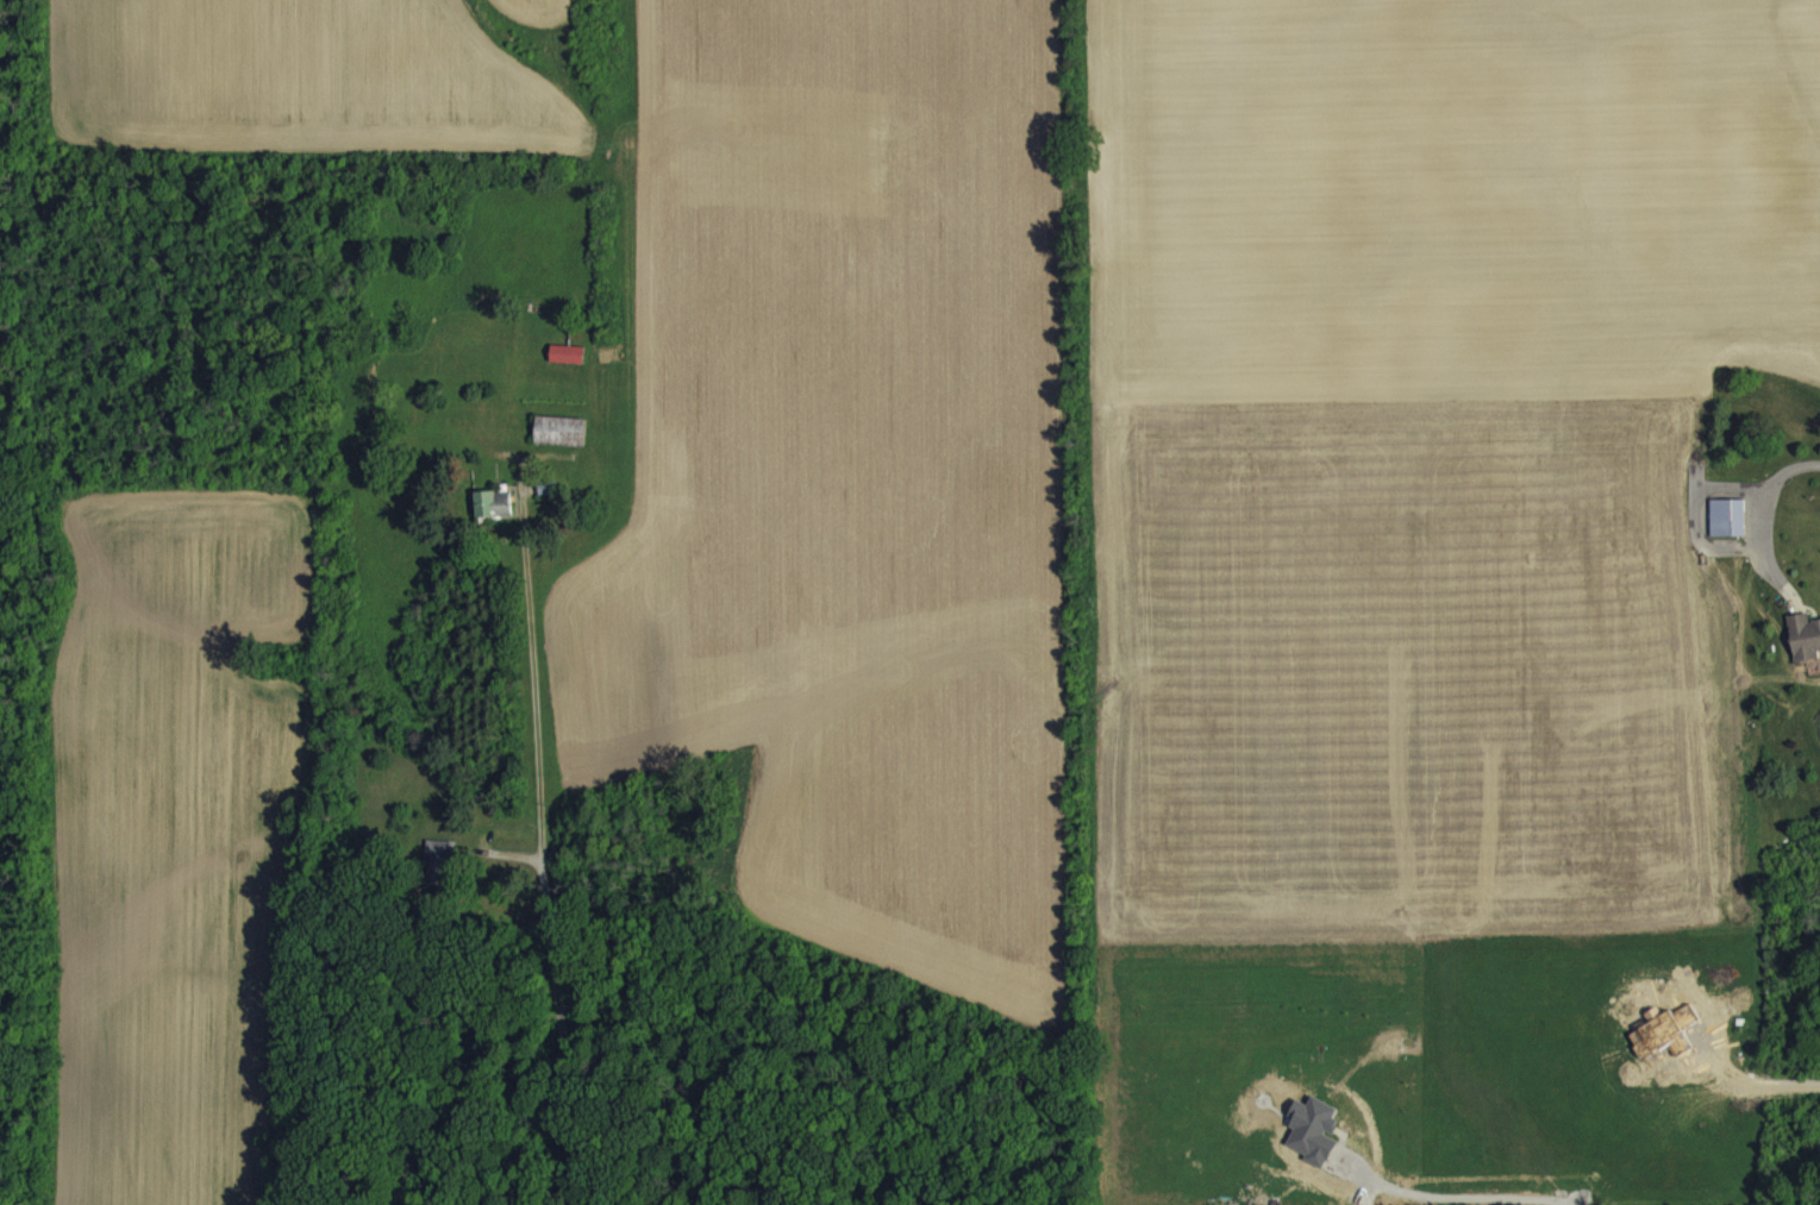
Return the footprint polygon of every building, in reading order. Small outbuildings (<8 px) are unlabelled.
[(584,378),(585,360),(552,359),(551,376),(584,378)] [(478,531),(512,530),(512,507),(478,507),(478,531)] [(1744,513),(1712,513),(1712,551),(1745,550),(1744,513)] [(1809,634),(1809,628),(1791,629),(1793,676),(1819,675),(1819,634),(1809,634)] [(452,854),(425,854),(425,903),(452,903),(452,854)]
